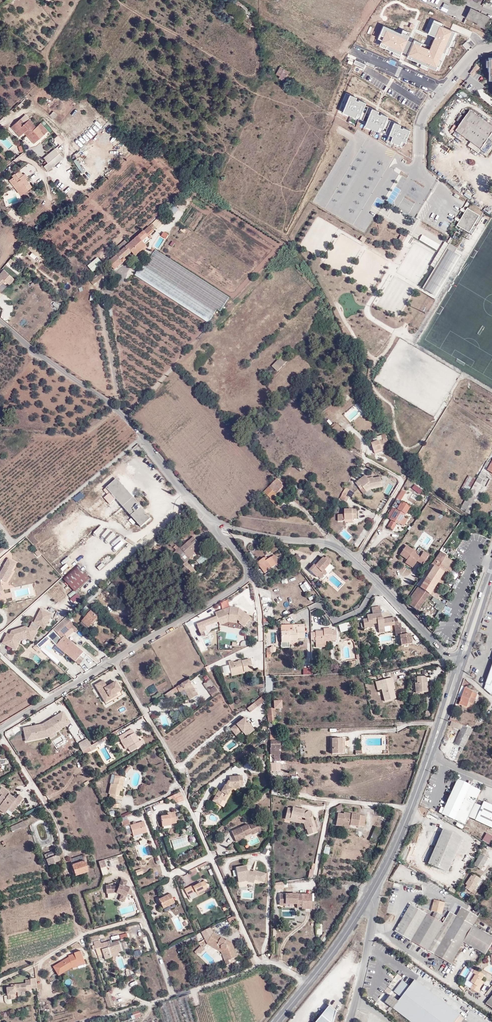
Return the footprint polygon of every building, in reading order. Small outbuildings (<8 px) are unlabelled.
[(247,13),(251,16),(254,12),(251,11),(238,1),(235,4),(246,13),(247,13)] [(469,9),(465,20),(485,28),(490,17),(469,9)] [(283,81),(289,71),(280,67),(276,74),(280,76),(279,78),(283,81)] [(481,150),(486,154),(491,145),(491,127),(470,112),(453,136),(463,143),(466,139),(471,143),(468,146),(478,153),(481,150)] [(36,127),(29,119),(26,122),(32,130),(36,127)] [(19,137),(24,133),(33,143),(43,135),(36,127),(32,130),(26,122),(24,123),(21,120),(12,128),(19,137)] [(36,146),(46,138),(43,135),(33,143),(36,146)] [(54,146),(48,150),(54,158),(59,153),(54,146)] [(64,158),(59,153),(54,158),(44,166),(48,171),(64,158)] [(23,174),(20,170),(15,173),(16,174),(13,177),(9,180),(13,185),(15,183),(21,191),(26,187),(28,189),(32,186),(26,178),(28,177),(25,173),(23,174)] [(75,193),(58,179),(53,185),(70,199),(75,193)] [(13,185),(21,195),(28,189),(26,187),(21,191),(15,183),(13,185)] [(469,235),(480,218),(467,210),(457,227),(469,235)] [(154,232),(149,227),(117,255),(123,263),(126,260),(125,259),(131,252),(135,257),(147,246),(145,245),(151,240),(148,237),(154,232)] [(437,300),(461,255),(456,253),(457,250),(445,244),(442,249),(444,250),(422,293),(437,300)] [(108,263),(115,270),(123,263),(117,255),(108,263)] [(94,273),(103,265),(98,259),(89,267),(94,273)] [(107,266),(92,278),(93,279),(96,283),(107,274),(106,273),(110,269),(107,266)] [(3,270),(0,273),(0,278),(3,281),(4,280),(9,285),(13,279),(3,270)] [(400,299),(393,298),(393,311),(397,311),(397,309),(404,310),(405,296),(410,297),(410,290),(401,289),(400,299)] [(283,356),(273,367),(278,372),(288,361),(283,356)] [(351,439),(338,424),(333,429),(346,443),(351,439)] [(384,439),(372,443),(375,452),(382,450),(383,452),(388,450),(386,444),(389,443),(386,434),(383,435),(384,439)] [(128,477),(131,473),(123,467),(120,470),(128,477)] [(491,479),(481,472),(460,509),(471,516),(484,492),(482,491),(477,501),(476,500),(470,512),(467,510),(474,497),(475,498),(482,486),(483,486),(484,485),(486,487),(491,479)] [(366,475),(355,483),(361,490),(363,488),(366,491),(371,488),(383,485),(382,477),(369,479),(366,475)] [(461,490),(467,494),(475,479),(468,476),(461,490)] [(151,519),(116,479),(104,490),(108,495),(104,498),(110,504),(116,499),(141,527),(151,519)] [(277,479),(264,492),(267,495),(272,499),(273,498),(277,494),(280,496),(287,489),(277,479)] [(415,484),(411,488),(420,494),(423,490),(415,484)] [(297,500),(305,492),(297,485),(291,490),(293,492),(291,494),(297,500)] [(405,492),(403,490),(397,499),(400,501),(405,492)] [(350,498),(346,496),(343,494),(341,498),(348,502),(350,498)] [(279,503),(273,498),(272,499),(270,500),(276,506),(279,503)] [(410,507),(400,501),(397,499),(393,506),(396,508),(390,520),(391,521),(387,528),(393,531),(396,526),(395,525),(396,523),(397,522),(400,524),(410,507)] [(345,522),(345,521),(346,521),(353,521),(353,519),(357,519),(357,509),(345,509),(345,514),(338,514),(338,521),(345,522)] [(129,530),(135,523),(133,521),(126,527),(129,530)] [(183,537),(186,533),(180,528),(177,531),(183,537)] [(194,537),(181,548),(188,557),(194,551),(201,545),(194,537)] [(400,554),(408,560),(407,561),(414,566),(417,561),(423,564),(429,555),(424,551),(420,557),(415,554),(413,552),(414,551),(406,546),(400,554)] [(441,552),(432,564),(425,574),(427,576),(420,588),(419,586),(407,603),(418,611),(430,594),(434,597),(432,601),(435,603),(440,595),(437,593),(455,564),(447,557),(448,556),(441,552)] [(196,560),(199,564),(207,558),(203,554),(196,560)] [(281,564),(274,555),(272,557),(277,565),(278,567),(281,564)] [(268,560),(266,561),(264,558),(258,563),(265,573),(277,565),(272,557),(268,560)] [(319,562),(315,566),(314,565),(309,570),(317,577),(318,576),(324,570),(330,564),(329,563),(325,559),(323,558),(319,562)] [(3,591),(1,582),(2,580),(7,583),(13,572),(11,571),(16,563),(8,559),(4,567),(0,574),(0,592),(3,591)] [(186,568),(194,575),(198,571),(194,567),(193,568),(190,564),(186,568)] [(65,573),(71,568),(69,565),(62,570),(65,573)] [(78,565),(63,579),(75,592),(90,579),(78,565)] [(326,571),(324,570),(318,576),(320,578),(326,571)] [(268,583),(273,579),(271,576),(269,573),(263,577),(268,583)] [(100,593),(104,590),(101,587),(86,600),(91,606),(98,600),(96,598),(101,594),(100,593)] [(10,589),(4,591),(7,599),(12,597),(10,589)] [(245,627),(252,618),(243,611),(242,613),(239,612),(240,608),(231,607),(230,610),(225,612),(224,609),(216,612),(219,622),(229,618),(238,619),(240,621),(239,622),(245,627)] [(8,632),(3,642),(7,644),(8,641),(15,644),(18,638),(18,637),(27,634),(35,638),(39,628),(40,625),(46,628),(53,613),(41,608),(35,622),(33,621),(30,627),(27,625),(12,630),(11,633),(8,632)] [(92,624),(93,625),(102,615),(96,609),(95,610),(93,612),(91,611),(82,622),(89,628),(92,624)] [(383,617),(382,617),(381,613),(373,614),(367,615),(367,619),(363,620),(364,628),(374,627),(373,624),(377,623),(379,631),(385,630),(384,627),(395,626),(396,636),(400,635),(402,645),(412,644),(411,640),(411,637),(410,633),(406,634),(405,628),(401,629),(400,623),(398,623),(397,620),(395,618),(383,619),(383,617)] [(58,634),(54,638),(58,642),(72,628),(76,633),(79,630),(68,618),(54,630),(58,634)] [(338,624),(340,632),(350,629),(348,621),(338,624)] [(297,638),(305,638),(305,627),(297,627),(297,630),(293,630),(289,630),(289,631),(281,631),(281,643),(289,643),(289,641),(297,641),(297,638)] [(324,633),(315,633),(311,633),(312,640),(316,640),(316,641),(326,641),(336,641),(335,630),(332,631),(332,629),(323,629),(323,631),(324,633)] [(268,633),(270,646),(279,645),(277,632),(268,633)] [(33,640),(35,638),(27,634),(18,637),(18,638),(15,644),(8,641),(7,644),(17,649),(21,640),(28,638),(33,640)] [(50,634),(37,645),(40,649),(53,637),(50,634)] [(77,642),(93,656),(100,648),(83,634),(77,642)] [(76,662),(84,652),(65,636),(56,646),(76,662)] [(41,651),(41,650),(36,645),(33,648),(37,652),(38,651),(40,653),(41,652),(41,651)] [(233,661),(229,662),(230,670),(235,669),(235,672),(244,670),(244,672),(253,670),(250,659),(233,663),(233,661)] [(221,666),(224,674),(230,672),(228,664),(221,666)] [(380,681),(385,702),(396,699),(394,690),(396,689),(393,677),(380,681)] [(415,683),(416,693),(425,693),(425,683),(427,683),(427,677),(417,677),(418,683),(415,683)] [(207,689),(214,685),(211,679),(204,684),(207,689)] [(116,693),(120,691),(115,682),(108,687),(104,680),(95,686),(105,702),(117,695),(116,693)] [(198,696),(190,680),(177,687),(180,692),(185,689),(187,688),(191,695),(189,696),(191,700),(198,696)] [(208,691),(212,697),(219,692),(214,687),(208,691)] [(465,687),(462,698),(460,705),(468,707),(470,702),(471,698),(475,699),(476,699),(478,694),(465,687)] [(247,708),(250,712),(265,701),(262,697),(247,708)] [(281,708),(281,700),(273,701),(273,708),(267,708),(268,722),(275,722),(275,709),(281,708)] [(46,735),(61,726),(63,728),(70,724),(63,712),(43,724),(23,728),(25,735),(27,734),(28,738),(46,735)] [(254,729),(244,717),(230,728),(235,735),(242,730),(246,735),(254,729)] [(462,730),(457,742),(465,746),(474,730),(458,724),(453,722),(452,722),(452,726),(462,730)] [(26,741),(47,737),(63,728),(61,726),(46,735),(28,738),(27,734),(25,735),(26,741)] [(130,752),(144,744),(142,740),(138,742),(131,730),(119,737),(126,749),(128,748),(130,752)] [(343,753),(343,750),(342,738),(332,738),(333,753),(343,753)] [(92,746),(88,739),(81,743),(85,749),(89,747),(92,746)] [(103,742),(103,739),(92,746),(89,747),(91,751),(97,748),(96,746),(103,742)] [(275,762),(280,761),(280,741),(270,741),(271,748),(270,748),(270,755),(274,755),(275,762)] [(119,791),(121,786),(123,787),(125,777),(112,774),(109,784),(111,784),(108,794),(110,794),(109,798),(121,800),(122,796),(119,796),(119,791)] [(230,781),(227,781),(221,792),(217,790),(211,800),(220,805),(220,804),(224,806),(227,802),(225,800),(232,788),(243,787),(243,776),(230,776),(230,781)] [(457,780),(441,814),(454,820),(464,797),(470,785),(457,780)] [(10,793),(2,787),(0,789),(0,805),(0,811),(7,817),(8,816),(22,798),(18,795),(16,799),(9,794),(10,793)] [(454,820),(465,825),(480,793),(476,791),(471,800),(464,797),(454,820)] [(184,801),(180,792),(177,794),(179,798),(175,800),(177,804),(184,801)] [(483,802),(474,820),(491,829),(491,806),(483,802)] [(303,823),(307,835),(317,832),(311,817),(311,815),(311,814),(310,812),(309,811),(308,811),(293,808),(292,809),(288,808),(286,819),(303,823)] [(171,813),(171,815),(168,815),(161,816),(162,827),(171,825),(171,824),(177,823),(175,812),(171,813)] [(344,815),(339,814),(336,825),(348,828),(349,824),(363,827),(365,817),(344,813),(344,815)] [(23,821),(10,827),(12,832),(25,825),(23,821)] [(133,824),(130,825),(131,828),(132,834),(133,837),(147,832),(144,821),(136,824),(133,824)] [(241,830),(239,831),(238,828),(231,831),(236,842),(245,838),(243,835),(250,831),(252,835),(261,831),(257,822),(248,826),(247,824),(240,827),(241,830)] [(443,829),(428,864),(445,871),(461,837),(443,829)] [(491,837),(491,835),(486,832),(482,840),(489,843),(491,837)] [(171,841),(174,850),(189,845),(186,836),(171,841)] [(46,854),(51,864),(53,864),(63,860),(58,849),(46,854)] [(480,854),(474,865),(481,870),(487,859),(480,854)] [(83,855),(70,859),(75,876),(88,872),(83,855)] [(263,883),(266,874),(254,871),(253,873),(247,871),(247,866),(236,868),(239,882),(246,881),(253,883),(255,880),(263,883)] [(468,885),(466,888),(472,892),(473,889),(475,890),(478,886),(477,884),(481,879),(475,875),(474,877),(472,875),(466,884),(468,885)] [(106,894),(116,893),(121,895),(126,897),(127,894),(129,889),(124,887),(125,886),(126,881),(121,879),(118,887),(116,886),(110,887),(110,885),(106,885),(106,894)] [(206,891),(209,889),(207,883),(205,884),(204,881),(194,887),(193,885),(185,889),(188,896),(196,892),(197,893),(200,892),(205,889),(206,891)] [(158,900),(163,909),(175,902),(170,893),(158,900)] [(311,908),(311,895),(280,895),(280,906),(286,906),(286,904),(298,904),(298,908),(302,908),(311,908)] [(451,964),(463,942),(473,925),(457,916),(450,927),(443,923),(438,920),(442,913),(445,902),(434,900),(433,906),(432,910),(432,911),(435,911),(432,916),(411,904),(395,931),(451,964)] [(468,909),(477,915),(479,912),(470,906),(468,909)] [(457,916),(473,925),(478,917),(462,907),(457,916)] [(457,916),(450,912),(443,923),(450,927),(457,916)] [(485,954),(491,944),(491,943),(491,937),(473,925),(463,942),(485,954)] [(201,932),(195,935),(198,941),(204,938),(201,932)] [(233,943),(230,943),(227,941),(213,933),(209,941),(217,945),(218,943),(222,945),(222,948),(224,950),(227,955),(228,960),(229,960),(238,957),(233,943)] [(102,948),(105,959),(112,958),(111,954),(118,952),(123,951),(120,941),(112,943),(112,940),(102,943),(100,942),(100,940),(94,942),(96,949),(102,948)] [(222,952),(223,957),(227,955),(224,950),(222,948),(222,945),(218,943),(217,945),(209,941),(208,944),(222,952)] [(74,968),(86,964),(82,952),(75,954),(76,954),(70,956),(70,957),(55,967),(60,975),(73,967),(74,968)] [(392,958),(410,971),(414,965),(396,953),(392,958)] [(475,969),(469,980),(473,983),(478,986),(482,980),(485,974),(476,969),(477,967),(473,964),(472,967),(475,969)] [(32,991),(32,989),(37,988),(36,979),(30,979),(30,980),(26,980),(26,984),(16,985),(16,987),(7,988),(8,996),(11,995),(12,999),(17,999),(17,996),(27,995),(27,992),(32,991)] [(460,1015),(415,980),(410,987),(456,1021),(455,1021),(468,1021),(460,1015)] [(482,980),(478,986),(473,983),(471,988),(472,989),(474,986),(479,989),(484,981),(482,980)] [(412,1021),(455,1021),(456,1021),(410,987),(402,981),(394,991),(402,997),(399,1001),(391,995),(390,997),(385,993),(381,998),(412,1021)] [(108,1007),(113,1006),(110,992),(105,993),(108,1007)] [(317,1021),(334,1021),(337,1011),(330,1006),(317,1021)] [(143,1016),(141,1010),(127,1014),(129,1020),(143,1016)]
